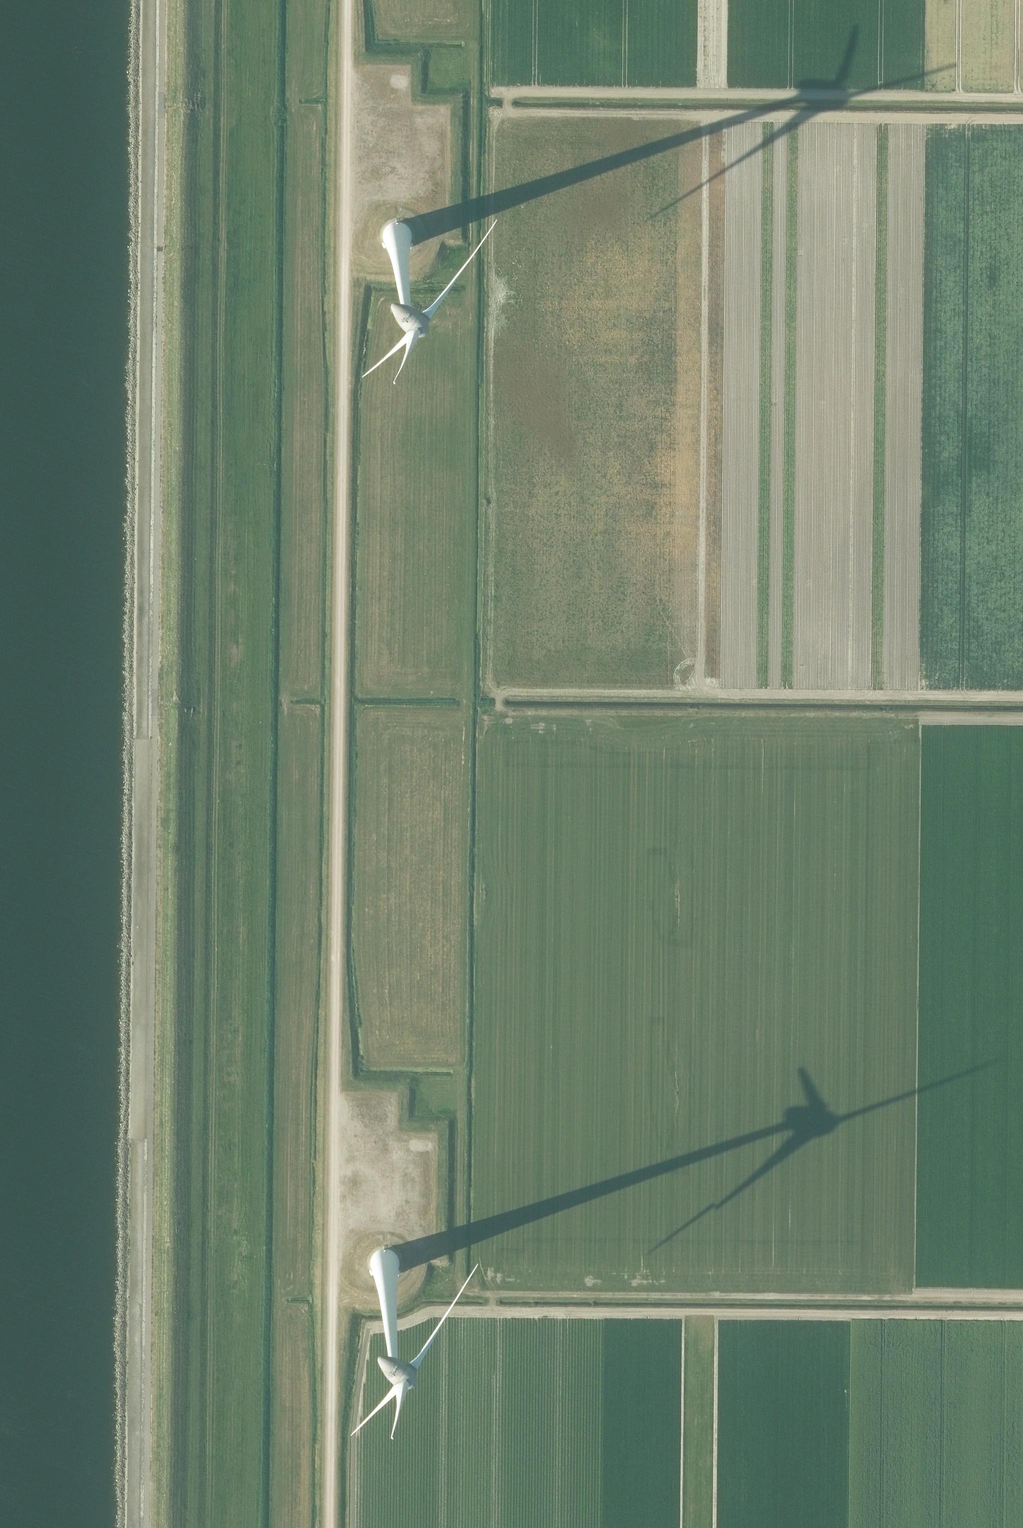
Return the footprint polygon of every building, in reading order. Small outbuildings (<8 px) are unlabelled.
[(382,232),(381,236),(382,241),(384,245),(387,249),(391,251),(395,252),(400,253),(404,251),(408,249),(411,245),(413,241),(414,236),(413,232),(411,227),(408,224),(404,221),(400,220),(395,220),(391,221),(387,224),(384,227),(382,232)] [(369,1258),(368,1263),(369,1268),(371,1272),(374,1276),(378,1278),(383,1279),(387,1279),(392,1278),(396,1276),(399,1272),(401,1268),(401,1263),(401,1258),(399,1254),(396,1251),(392,1248),(387,1247),(383,1247),(378,1248),(374,1251),(371,1254),(369,1258)]
